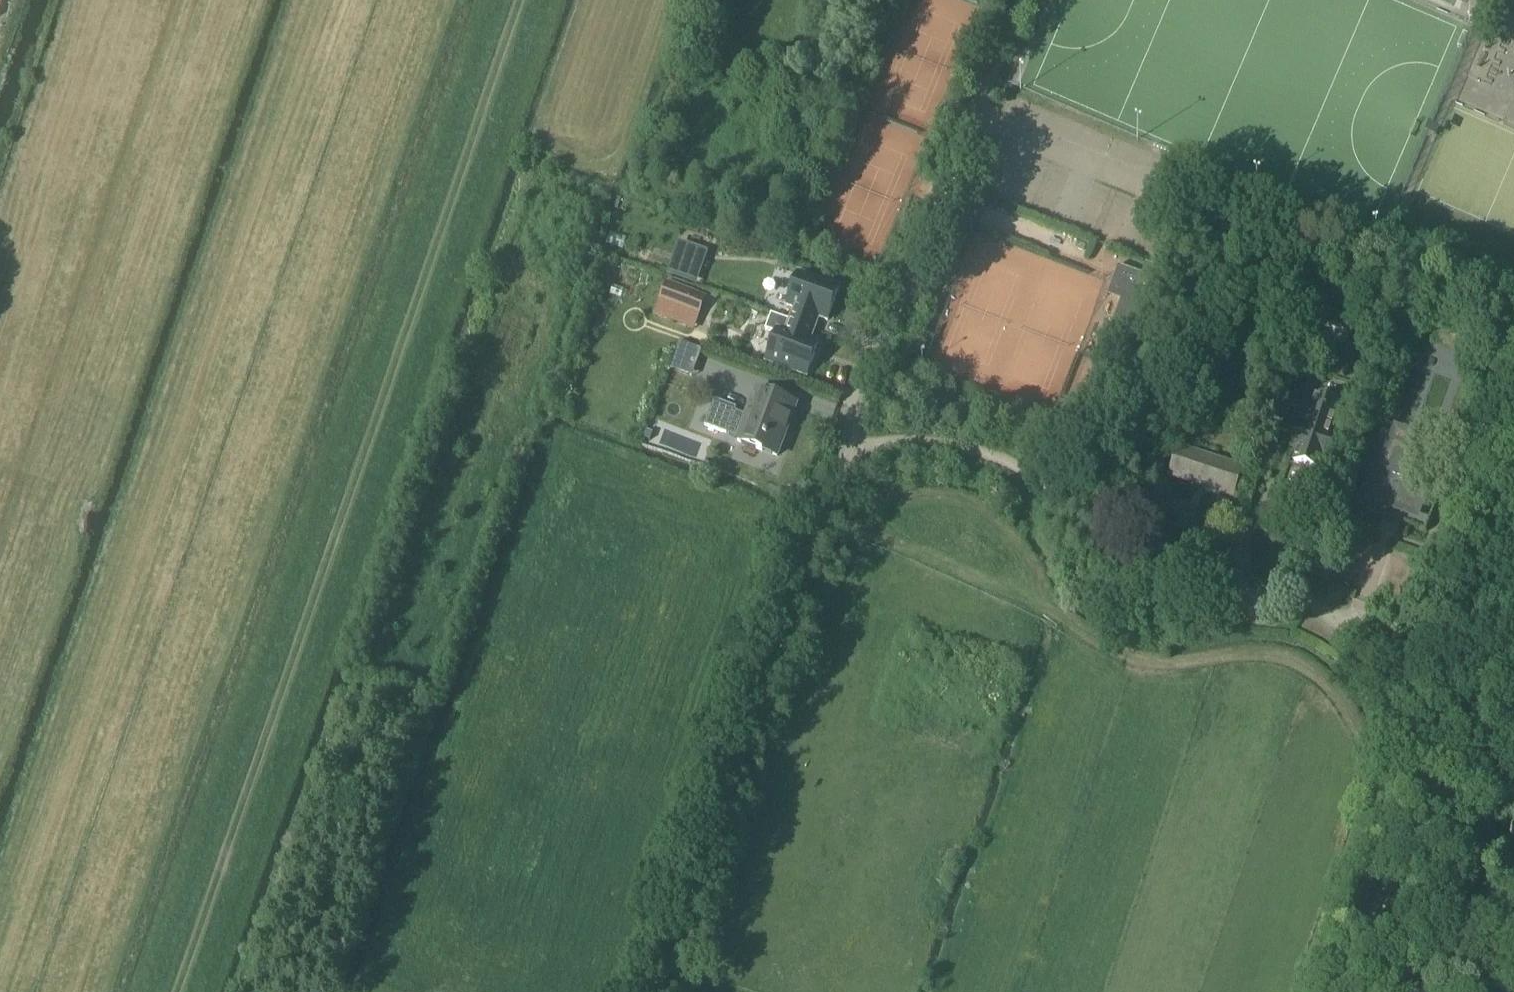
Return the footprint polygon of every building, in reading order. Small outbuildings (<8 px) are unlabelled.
[(1107,296),(1120,301),(1111,328),(1131,336),(1145,302),(1148,303),(1157,281),(1118,267),(1107,296)] [(799,275),(787,306),(795,309),(791,322),(814,330),(819,318),(828,321),(839,290),(799,275)] [(667,285),(658,309),(676,316),(679,310),(698,318),(705,299),(667,285)] [(1326,304),(1320,323),(1340,330),(1341,327),(1352,331),(1358,315),(1346,311),(1347,308),(1331,303),(1330,306),(1326,304)] [(771,315),(765,331),(777,335),(766,363),(807,377),(818,346),(809,343),(814,330),(791,322),(790,322),(771,315)] [(1450,326),(1438,322),(1430,344),(1468,358),(1478,333),(1451,323),(1450,326)] [(705,427),(736,438),(735,441),(778,458),(796,407),(754,391),(744,416),(735,413),(736,409),(715,401),(705,427)] [(1296,447),(1299,448),(1294,463),(1317,471),(1322,456),(1330,458),(1336,440),(1328,437),(1340,403),(1317,395),(1305,430),(1302,429),(1296,447)] [(1389,513),(1396,515),(1399,523),(1426,532),(1439,496),(1424,490),(1438,452),(1397,437),(1388,462),(1374,457),(1356,507),(1382,517),(1389,513)] [(1241,469),(1179,449),(1170,477),(1232,497),(1241,469)] [(1274,460),(1260,456),(1254,476),(1268,481),(1274,460)]
